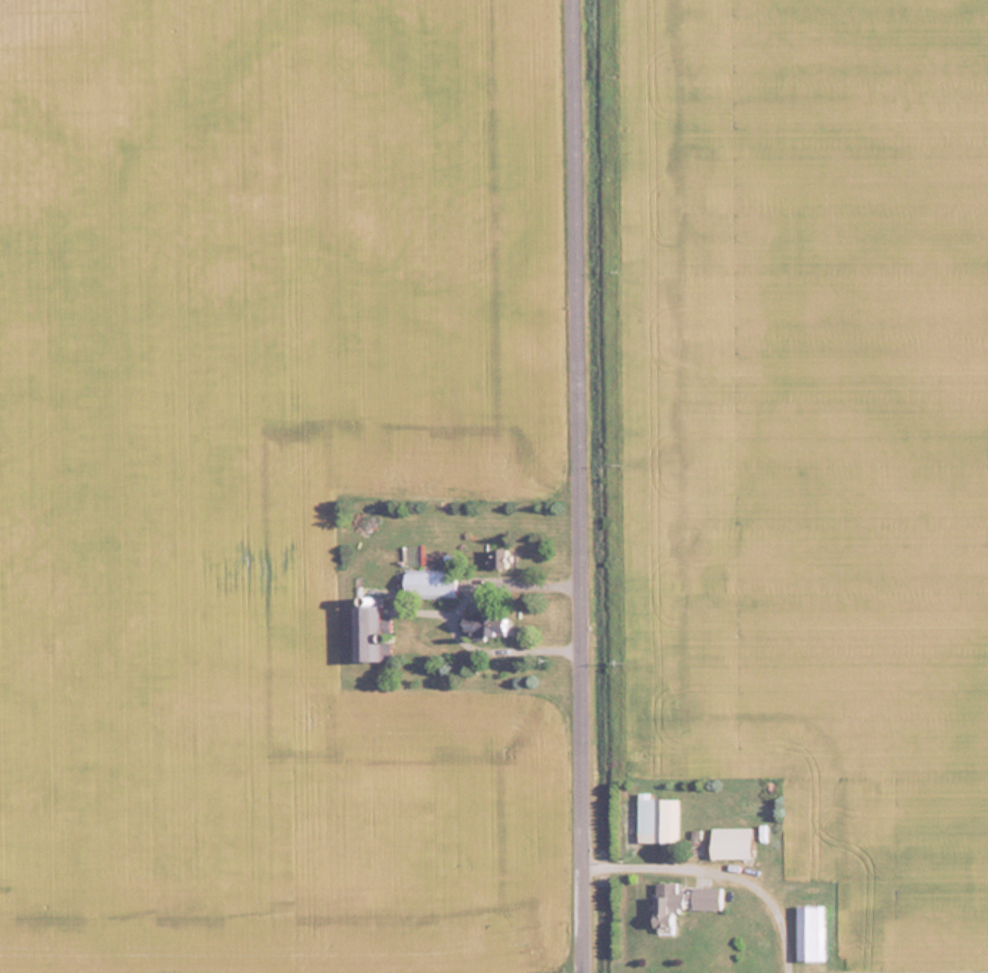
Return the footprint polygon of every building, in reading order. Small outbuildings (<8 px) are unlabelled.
[(506,550),(490,550),(490,569),(506,569),(506,550)] [(457,597),(458,575),(407,575),(407,596),(457,597)] [(354,608),(355,659),(387,659),(387,633),(391,632),(390,619),(380,619),(379,607),(354,608)] [(503,634),(503,616),(465,616),(465,634),(503,634)] [(678,798),(639,798),(639,842),(678,842),(678,798)] [(711,859),(750,859),(750,827),(711,827),(711,859)] [(677,908),(721,909),(722,888),(678,887),(678,882),(654,881),(653,932),(676,932),(677,908)] [(824,960),(824,905),(796,905),(796,960),(824,960)]
